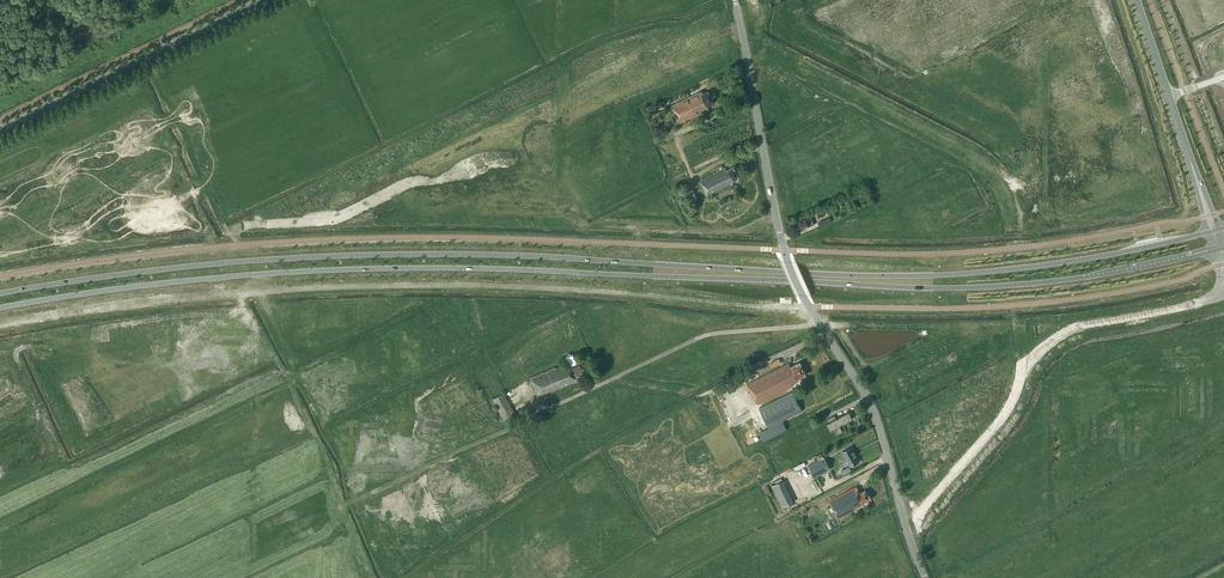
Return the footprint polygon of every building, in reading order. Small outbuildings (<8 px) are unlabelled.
[(708,105),(715,102),(709,90),(703,93),(702,91),(690,96),(693,102),(698,99),(704,111),(710,108),(708,105)] [(681,122),(704,111),(698,99),(693,102),(690,96),(672,105),(681,122)] [(740,178),(734,166),(727,170),(726,168),(701,180),(709,196),(733,184),(732,181),(740,178)] [(691,202),(697,199),(693,188),(686,191),(691,202)] [(800,229),(804,228),(804,229),(806,229),(806,230),(809,228),(809,227),(815,225),(812,216),(808,218),(797,221),(800,229)] [(833,221),(831,217),(817,223),(819,227),(833,221)] [(531,377),(532,380),(539,397),(578,381),(576,378),(586,374),(580,361),(570,365),(570,364),(574,362),(572,356),(567,358),(569,363),(556,368),(556,366),(531,377)] [(780,358),(770,363),(772,367),(775,365),(782,362),(780,358)] [(800,362),(791,366),(789,363),(747,384),(757,404),(799,383),(797,379),(807,374),(800,362)] [(793,391),(759,408),(769,427),(803,410),(793,391)] [(504,420),(515,414),(504,392),(493,398),(504,420)] [(840,425),(853,418),(849,412),(836,418),(835,415),(827,419),(829,422),(827,423),(830,430),(833,429),(836,435),(843,431),(840,425)] [(783,421),(759,432),(764,441),(787,429),(783,421)] [(682,428),(687,441),(693,439),(688,426),(682,428)] [(852,446),(842,451),(842,452),(843,451),(850,466),(860,461),(859,461),(852,447),(852,446)] [(826,472),(830,470),(821,453),(816,456),(819,460),(810,465),(816,478),(827,473),(826,472)] [(793,466),(795,470),(806,465),(804,461),(793,466)] [(856,509),(860,507),(860,506),(865,503),(865,502),(871,499),(869,494),(868,494),(866,490),(860,493),(857,486),(829,501),(838,519),(856,510),(856,509)]
